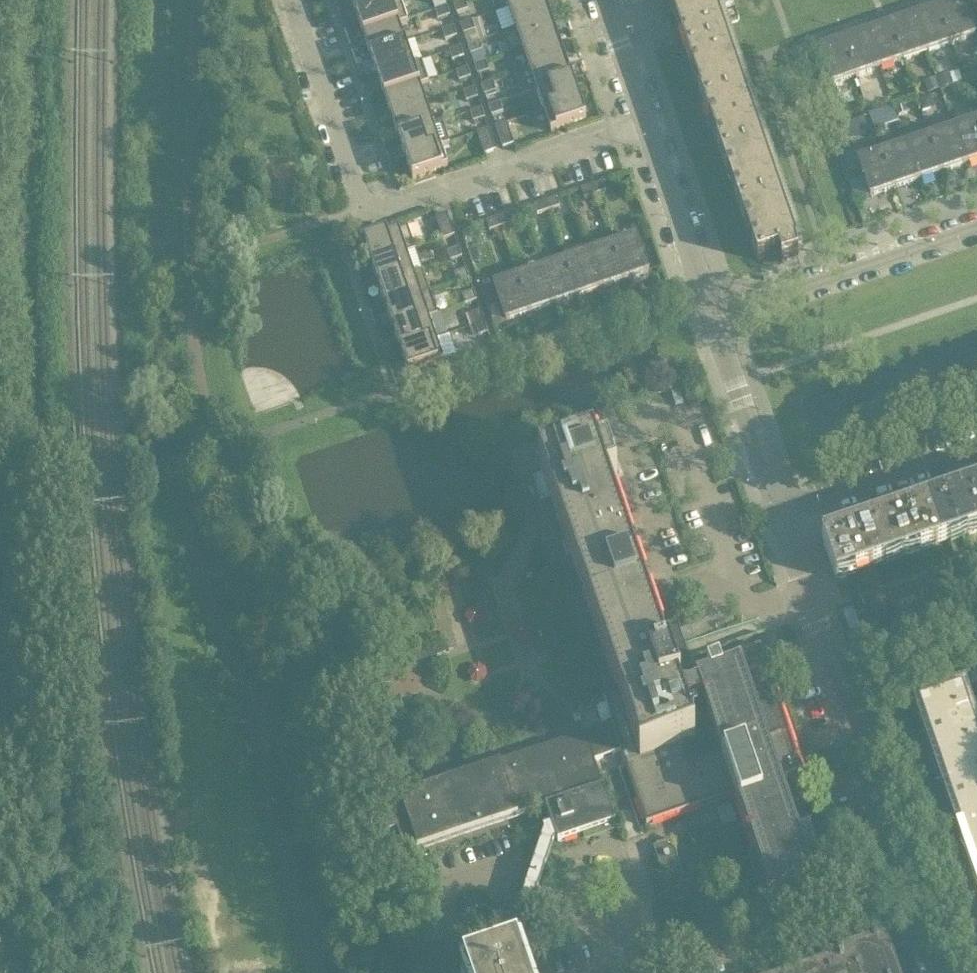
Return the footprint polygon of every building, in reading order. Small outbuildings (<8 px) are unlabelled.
[(391,0),(351,0),(356,14),(391,2),(391,0)] [(401,0),(399,0),(391,2),(356,14),(363,35),(399,23),(408,20),(401,0)] [(468,10),(465,0),(454,4),(457,14),(468,10)] [(509,8),(533,0),(506,0),(509,8)] [(545,0),(533,0),(509,8),(516,29),(551,17),(545,0)] [(721,27),(739,21),(732,0),(720,0),(713,4),(712,0),(668,0),(674,17),(666,20),(671,32),(678,30),(757,261),(779,253),(782,263),(798,257),(795,248),(797,247),(721,27)] [(963,0),(962,0),(938,8),(953,50),(956,49),(954,43),(975,36),(963,0)] [(450,16),(447,7),(435,11),(439,20),(450,16)] [(953,50),(938,8),(915,16),(928,52),(947,45),(949,52),(953,50)] [(915,16),(891,24),(903,60),(928,52),(915,16)] [(558,37),(551,17),(516,29),(523,49),(558,37)] [(475,30),(472,21),(461,25),(464,34),(475,30)] [(406,44),(399,23),(363,35),(370,56),(406,44)] [(891,24),(867,32),(880,68),(903,60),(891,24)] [(457,37),(454,27),(442,31),(446,41),(457,37)] [(867,32),(844,41),(856,77),(880,68),(867,32)] [(565,58),(558,37),(523,49),(530,70),(565,58)] [(482,51),(479,41),(468,45),(471,55),(482,51)] [(844,41),(820,49),(832,85),(856,77),(844,41)] [(413,64),(406,44),(370,56),(377,76),(413,64)] [(464,57),(461,48),(449,52),(453,61),(464,57)] [(572,78),(565,58),(530,70),(537,90),(572,78)] [(489,71),(486,62),(475,66),(478,75),(489,71)] [(420,85),(413,64),(377,76),(384,97),(420,85)] [(973,64),(962,68),(966,79),(976,76),(973,64)] [(471,78),(468,68),(456,72),(460,81),(471,78)] [(579,98),(572,78),(537,90),(544,110),(579,98)] [(496,92),(493,82),(482,86),(485,95),(496,92)] [(963,83),(950,87),(954,100),(967,96),(963,83)] [(427,105),(420,85),(384,97),(391,117),(427,105)] [(478,98),(475,89),(463,92),(467,102),(478,98)] [(931,95),(918,100),(922,112),(929,109),(933,103),(931,95)] [(586,120),(579,98),(544,110),(551,132),(586,120)] [(503,112),(500,103),(489,107),(492,116),(503,112)] [(434,125),(427,105),(391,117),(398,137),(434,125)] [(485,118),(482,109),(470,113),(474,122),(485,118)] [(882,111),(869,115),(873,125),(885,121),(882,111)] [(954,128),(966,164),(976,160),(976,121),(976,120),(954,128)] [(514,144),(507,123),(495,127),(503,148),(514,144)] [(441,146),(434,125),(398,137),(405,158),(441,146)] [(845,125),(832,129),(836,141),(848,137),(845,125)] [(954,128),(929,136),(942,172),(966,164),(954,128)] [(496,151),(489,129),(477,133),(485,155),(496,151)] [(929,136),(906,144),(918,180),(942,172),(929,136)] [(906,144),(882,152),(894,188),(918,180),(906,144)] [(448,167),(441,146),(405,158),(413,179),(448,167)] [(853,152),(842,156),(847,172),(858,168),(853,152)] [(882,152),(858,161),(870,197),(894,188),(882,152)] [(607,191),(604,182),(592,186),(595,195),(607,191)] [(860,185),(851,188),(856,201),(865,198),(860,185)] [(595,195),(592,186),(581,190),(585,199),(595,195)] [(560,207),(556,198),(545,202),(548,211),(560,207)] [(548,211),(545,202),(534,206),(537,215),(548,211)] [(455,236),(447,213),(436,217),(443,240),(455,236)] [(512,224),(509,214),(497,219),(500,228),(512,224)] [(500,228),(497,219),(487,222),(490,231),(500,228)] [(408,227),(399,230),(364,242),(371,264),(406,252),(416,249),(408,227)] [(649,272),(637,236),(612,244),(624,280),(649,272)] [(624,280),(612,244),(588,253),(601,289),(624,280)] [(462,258),(459,248),(447,252),(450,261),(462,258)] [(414,274),(406,252),(371,264),(379,286),(414,274)] [(601,289),(588,253),(565,261),(577,297),(601,289)] [(577,297),(565,261),(541,269),(553,305),(577,297)] [(553,305),(541,269),(517,277),(529,313),(553,305)] [(469,279),(466,270),(455,274),(458,283),(469,279)] [(421,296),(414,274),(379,286),(386,308),(421,296)] [(529,313),(517,277),(493,285),(505,321),(529,313)] [(477,301),(474,291),(462,295),(465,305),(477,301)] [(438,314),(430,292),(421,296),(386,308),(393,329),(429,317),(438,314)] [(480,311),(471,314),(475,325),(484,322),(480,311)] [(436,339),(429,317),(393,329),(401,351),(436,339)] [(488,333),(484,322),(475,325),(479,337),(488,333)] [(444,361),(436,339),(401,351),(408,373),(444,361)] [(616,823),(599,775),(595,762),(621,753),(646,827),(735,797),(755,855),(747,858),(764,906),(806,891),(803,883),(813,880),(809,867),(819,864),(810,836),(799,840),(779,781),(803,773),(751,621),(687,643),(676,610),(662,615),(617,483),(618,483),(608,455),(598,459),(594,446),(539,465),(564,539),(555,542),(606,691),(615,687),(618,697),(603,702),(604,703),(577,712),(585,734),(372,807),(382,835),(397,830),(405,854),(546,807),(552,823),(557,839),(558,843),(616,823)] [(952,494),(966,536),(976,532),(976,485),(952,494)] [(952,494),(887,516),(901,558),(966,536),(952,494)] [(822,538),(837,580),(901,558),(887,516),(822,538)] [(928,673),(934,691),(957,683),(951,665),(928,673)] [(961,770),(976,764),(976,742),(961,696),(919,710),(942,776),(961,770)] [(961,770),(942,776),(964,841),(976,837),(976,764),(961,770)] [(557,839),(552,823),(540,827),(541,832),(498,970),(512,965),(551,840),(557,839)] [(964,841),(976,880),(976,837),(964,841)] [(672,842),(653,848),(673,905),(691,899),(686,884),(672,842)] [(828,963),(798,972),(898,972),(886,937),(839,953),(840,959),(838,959),(839,964),(829,968),(828,963)] [(517,963),(516,964),(501,969),(500,969),(495,971),(489,972),(521,972),(517,963)]
